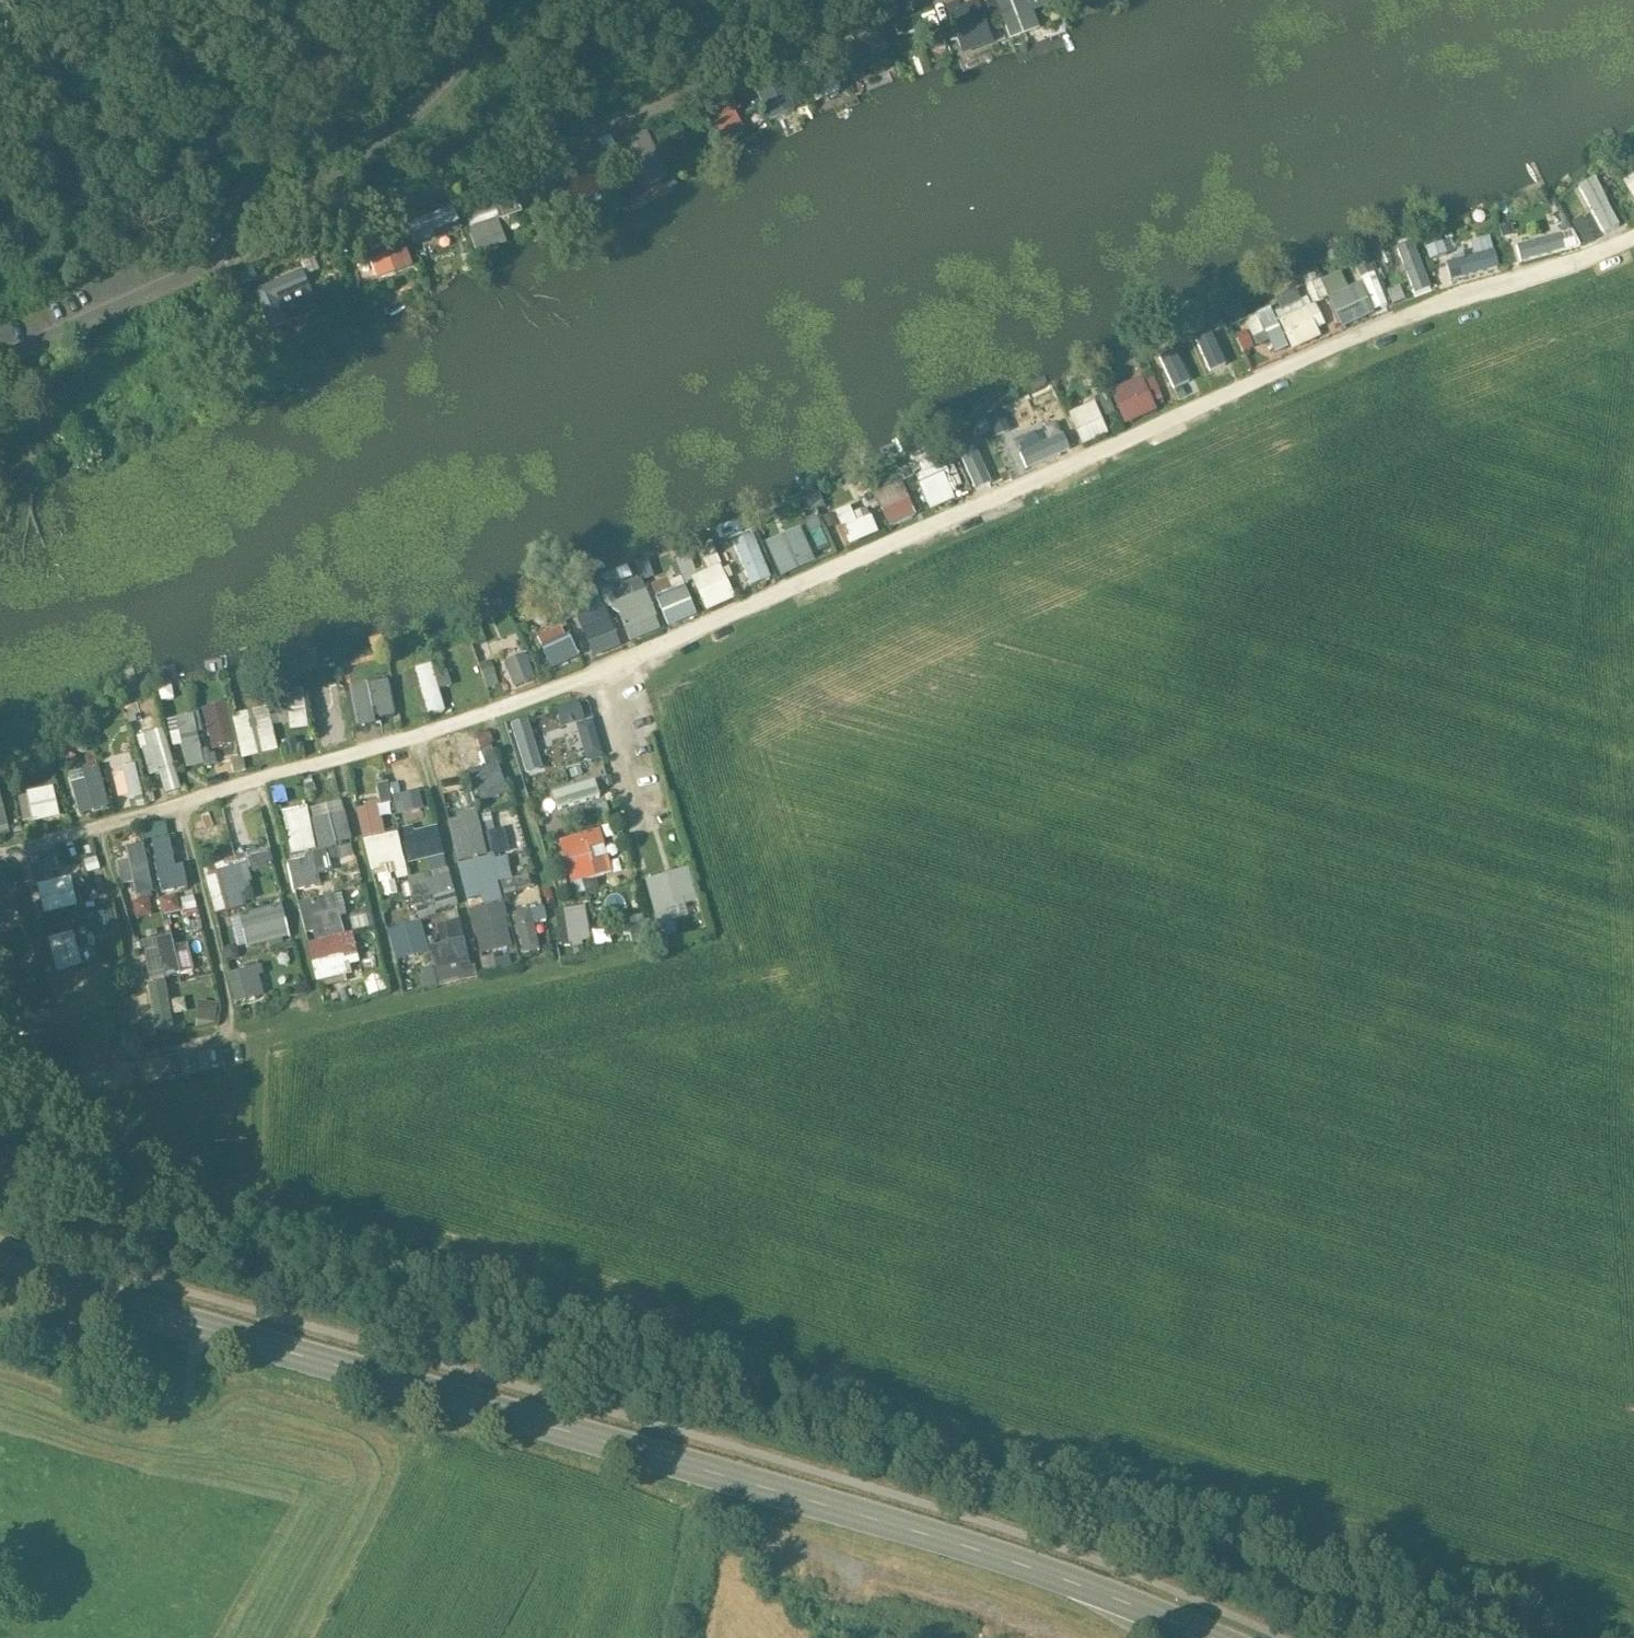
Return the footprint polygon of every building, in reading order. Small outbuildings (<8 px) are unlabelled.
[(995,38),(981,0),(963,0),(947,6),(963,49),(995,38)] [(1008,33),(1026,28),(1019,0),(999,0),(1008,33)] [(894,33),(928,26),(925,9),(890,16),(894,33)] [(748,127),(735,96),(707,108),(719,139),(748,127)] [(1633,200),(1633,166),(1619,176),(1633,200)] [(1592,175),(1573,186),(1601,235),(1620,224),(1592,175)] [(406,224),(415,243),(460,223),(452,204),(406,224)] [(1580,243),(1592,239),(1584,215),(1572,219),(1580,243)] [(482,247),(507,238),(501,220),(475,229),(482,247)] [(1519,261),(1577,245),(1572,228),(1514,244),(1519,261)] [(1489,234),(1468,240),(1470,251),(1444,257),(1450,279),(1497,267),(1489,234)] [(382,276),(412,269),(404,235),(374,242),(382,276)] [(1443,240),(1426,244),(1430,265),(1447,261),(1443,240)] [(1430,286),(1416,244),(1397,250),(1411,293),(1430,286)] [(1327,296),(1338,325),(1387,305),(1370,262),(1355,268),(1360,279),(1346,285),(1340,269),(1307,282),(1314,301),(1327,296)] [(318,313),(304,275),(255,294),(269,332),(318,313)] [(1302,286),(1271,297),(1290,347),(1319,336),(1315,326),(1317,325),(1302,286)] [(1222,308),(1230,324),(1247,316),(1239,300),(1222,308)] [(1268,340),(1272,352),(1285,348),(1271,305),(1243,315),(1254,345),(1268,340)] [(1154,409),(1151,401),(1162,396),(1151,370),(1107,389),(1122,423),(1154,409)] [(1065,413),(1080,445),(1107,433),(1091,400),(1065,413)] [(972,489),(991,481),(972,437),(953,446),(972,489)] [(918,486),(927,508),(952,498),(943,477),(918,486)] [(872,491),(886,526),(915,515),(901,479),(872,491)] [(849,505),(837,508),(845,542),(875,534),(870,516),(853,520),(849,505)] [(763,539),(778,575),(813,561),(798,525),(763,539)] [(751,532),(730,540),(748,586),(769,577),(751,532)] [(717,553),(703,559),(707,569),(689,576),(702,610),(734,597),(729,585),(738,581),(730,561),(721,564),(717,553)] [(648,557),(636,562),(642,577),(653,573),(648,557)] [(650,583),(666,625),(695,615),(679,572),(650,583)] [(603,586),(625,642),(660,629),(642,583),(629,588),(631,594),(615,600),(609,584),(603,586)] [(591,658),(619,646),(602,604),(574,616),(591,658)] [(536,634),(545,667),(573,660),(564,626),(536,634)] [(512,690),(535,680),(523,651),(500,661),(512,690)] [(477,665),(486,687),(498,683),(489,661),(477,665)] [(429,663),(414,667),(426,715),(443,711),(437,687),(449,684),(445,670),(432,673),(429,663)] [(350,723),(391,720),(388,681),(347,684),(350,723)] [(299,687),(282,690),(287,730),(305,728),(299,687)] [(579,761),(600,756),(584,698),(528,713),(537,745),(573,735),(579,761)] [(211,747),(235,741),(224,700),(200,706),(211,747)] [(241,758),(276,749),(264,706),(230,716),(241,758)] [(180,743),(183,767),(201,764),(193,712),(166,716),(171,744),(180,743)] [(520,772),(540,767),(529,717),(509,721),(520,772)] [(135,734),(147,773),(157,770),(164,791),(179,787),(161,726),(135,734)] [(470,750),(490,747),(488,730),(467,734),(470,750)] [(453,738),(427,745),(437,779),(462,772),(453,738)] [(215,747),(217,771),(241,769),(238,744),(215,747)] [(477,748),(479,768),(471,769),(475,797),(499,795),(494,746),(477,748)] [(64,772),(77,813),(107,803),(95,763),(64,772)] [(133,763),(110,770),(118,800),(142,794),(133,763)] [(355,805),(360,836),(381,832),(378,816),(425,808),(422,789),(389,794),(387,781),(374,783),(377,801),(355,805)] [(553,808),(600,798),(597,781),(549,791),(553,808)] [(17,790),(21,820),(57,815),(53,785),(17,790)] [(9,828),(0,793),(0,830),(9,828)] [(326,859),(353,854),(341,800),(307,808),(306,804),(281,809),(291,856),(286,857),(293,887),(331,879),(326,859)] [(507,853),(485,857),(478,811),(449,815),(463,905),(497,900),(496,893),(530,888),(527,874),(511,877),(507,853)] [(214,815),(192,818),(193,826),(215,824),(214,815)] [(145,826),(148,838),(167,834),(165,822),(145,826)] [(421,988),(470,978),(439,823),(401,831),(409,870),(406,871),(415,915),(445,909),(447,921),(435,924),(439,943),(430,945),(434,966),(417,969),(421,988)] [(505,828),(488,829),(490,853),(507,852),(505,828)] [(557,838),(567,882),(611,873),(602,828),(557,838)] [(368,868),(401,863),(397,832),(363,836),(368,868)] [(169,836),(151,838),(156,890),(188,887),(186,864),(172,865),(169,836)] [(137,898),(153,894),(139,843),(123,847),(126,858),(116,860),(122,883),(132,880),(137,898)] [(245,862),(213,870),(222,909),(256,901),(253,887),(263,885),(262,879),(275,875),(268,847),(243,853),(245,862)] [(41,914),(77,905),(68,871),(60,873),(55,855),(27,862),(41,914)] [(10,886),(1,862),(0,862),(0,889),(10,886)] [(688,867),(646,877),(660,938),(683,932),(677,906),(696,902),(688,867)] [(346,914),(340,890),(297,901),(307,938),(342,929),(338,916),(346,914)] [(161,910),(179,910),(179,893),(161,893),(161,910)] [(152,914),(148,896),(132,900),(136,918),(152,914)] [(478,953),(511,944),(500,901),(467,910),(478,953)] [(237,948),(288,934),(279,902),(228,916),(237,948)] [(544,906),(513,910),(519,953),(542,950),(538,922),(546,921),(544,906)] [(586,906),(556,908),(558,943),(588,941),(586,906)] [(395,959),(426,951),(419,920),(387,928),(395,959)] [(45,938),(56,972),(82,963),(71,929),(45,938)] [(145,979),(177,976),(172,934),(140,938),(145,979)] [(345,975),(342,955),(354,953),(351,934),(307,940),(312,980),(345,975)] [(225,959),(227,969),(261,962),(259,952),(225,959)] [(482,969),(509,969),(509,957),(482,956),(482,969)] [(227,970),(232,1000),(264,995),(259,965),(227,970)] [(167,980),(146,981),(150,1029),(170,1028),(167,980)] [(199,1000),(197,1019),(216,1021),(217,1002),(199,1000)]
